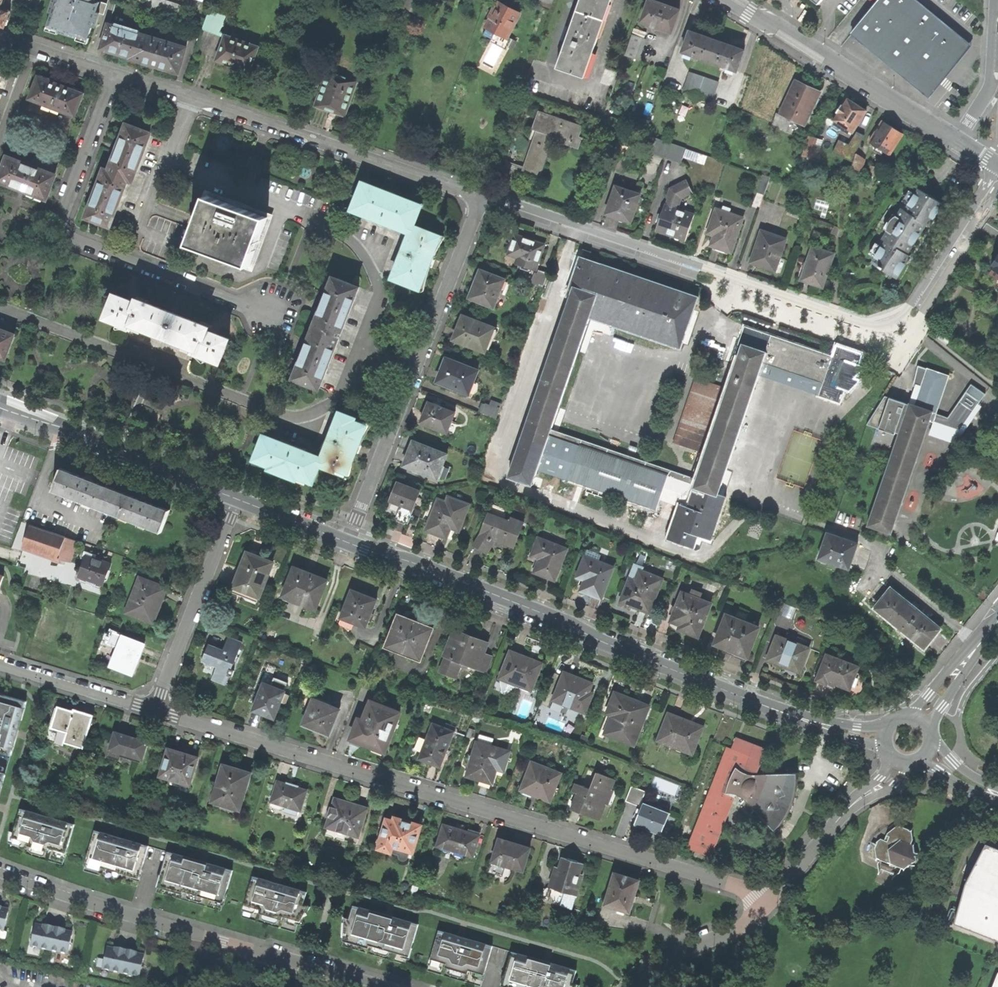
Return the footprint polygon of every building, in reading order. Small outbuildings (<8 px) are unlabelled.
[(3,0),(0,0),(0,25),(5,27),(10,11),(1,8),(3,0)] [(35,16),(41,0),(26,0),(22,12),(35,16)] [(58,0),(57,0),(54,0),(50,13),(53,15),(48,28),(66,34),(88,41),(92,28),(95,29),(100,15),(104,16),(107,7),(99,5),(94,4),(96,0),(58,0)] [(141,6),(148,8),(150,0),(142,0),(141,6)] [(154,11),(158,0),(150,0),(148,8),(154,11)] [(161,13),(165,0),(164,0),(158,0),(154,11),(161,13)] [(165,0),(161,13),(168,15),(172,3),(165,0)] [(423,0),(406,0),(405,3),(419,9),(423,0)] [(551,9),(554,0),(540,0),(538,4),(551,9)] [(584,79),(612,0),(580,0),(568,34),(556,69),(584,79)] [(971,46),(915,0),(868,0),(874,5),(851,33),(890,66),(922,92),(928,97),(971,46)] [(168,15),(175,17),(179,5),(172,3),(168,15)] [(417,14),(419,9),(405,3),(403,9),(417,14)] [(645,3),(637,25),(667,36),(675,14),(660,9),(645,3)] [(511,50),(515,42),(507,37),(519,15),(508,9),(499,4),(496,10),(492,8),(488,17),(489,17),(487,20),(489,22),(483,34),(492,39),(477,66),(493,74),(507,48),(511,50)] [(175,17),(182,20),(186,7),(179,5),(175,17)] [(202,29),(219,35),(220,32),(225,16),(209,10),(202,29)] [(109,25),(102,48),(108,50),(108,51),(118,54),(131,58),(138,34),(131,32),(132,28),(116,23),(115,27),(109,25)] [(628,38),(640,42),(642,36),(630,32),(628,38)] [(186,48),(138,34),(131,58),(131,59),(155,66),(178,73),(186,48)] [(678,55),(705,65),(713,44),(703,41),(704,40),(699,38),(696,37),(696,38),(686,34),(678,55)] [(224,37),(216,61),(232,66),(249,73),(259,47),(225,35),(224,37)] [(642,43),(640,42),(628,38),(621,59),(635,64),(642,43)] [(723,48),(713,44),(705,65),(732,74),(740,53),(731,50),(731,49),(727,48),(724,47),(723,48)] [(323,109),(345,116),(357,81),(326,70),(315,106),(323,109)] [(38,77),(29,100),(75,117),(83,94),(82,94),(83,92),(73,88),(72,90),(61,86),(50,81),(50,79),(40,76),(39,77),(38,77)] [(679,95),(693,100),(700,80),(686,76),(679,95)] [(749,88),(754,90),(757,81),(750,79),(744,97),(750,100),(752,96),(747,94),(749,88)] [(715,86),(700,80),(693,100),(708,105),(715,86)] [(792,84),(778,115),(802,126),(816,95),(804,89),(792,84)] [(829,127),(836,131),(839,127),(849,134),(863,112),(853,105),(844,100),(840,107),(838,106),(833,114),(835,115),(830,121),(833,123),(829,127)] [(528,162),(525,171),(540,177),(550,148),(546,147),(550,136),(552,137),(552,138),(576,146),(583,126),(538,111),(532,130),(535,131),(539,132),(531,155),(528,162)] [(784,131),(786,124),(773,115),(771,123),(770,127),(784,131)] [(822,123),(829,127),(833,123),(830,121),(826,118),(822,123)] [(879,150),(882,152),(887,156),(900,136),(889,128),(880,123),(867,143),(875,148),(879,150)] [(118,149),(110,172),(128,179),(127,180),(132,182),(150,135),(127,126),(118,149)] [(527,154),(531,155),(539,132),(535,131),(527,154)] [(862,137),(855,134),(848,148),(855,152),(862,137)] [(814,140),(806,138),(800,158),(808,160),(814,140)] [(648,155),(664,160),(669,146),(653,141),(648,155)] [(664,160),(679,165),(684,151),(669,146),(664,160)] [(849,179),(870,185),(875,170),(868,168),(866,173),(860,171),(862,160),(854,155),(850,166),(849,179)] [(7,158),(0,177),(0,182),(22,190),(46,199),(55,176),(7,158)] [(96,194),(87,218),(110,226),(127,180),(128,179),(110,172),(105,170),(96,194)] [(755,194),(762,197),(768,179),(760,176),(755,194)] [(392,278),(419,289),(430,260),(440,237),(413,226),(421,206),(391,194),(363,183),(352,210),(410,233),(392,278)] [(664,207),(675,211),(679,200),(690,195),(684,183),(668,190),(665,200),(666,200),(664,207)] [(616,220),(628,224),(638,198),(614,189),(610,198),(609,198),(606,206),(607,206),(604,215),(616,220)] [(896,218),(892,226),(916,241),(926,225),(929,227),(934,218),(942,206),(918,190),(915,195),(905,212),(902,210),(896,218)] [(908,191),(902,202),(905,204),(902,210),(905,212),(915,195),(908,191)] [(236,206),(207,196),(189,244),(190,245),(191,244),(209,251),(211,249),(220,252),(219,255),(220,255),(221,252),(231,256),(230,258),(249,265),(249,266),(250,266),(250,265),(268,218),(236,206)] [(892,216),(896,218),(902,210),(905,204),(902,202),(898,208),(891,204),(872,234),(879,238),(875,244),(879,246),(882,241),(887,233),(883,230),(888,223),(892,216)] [(692,217),(675,211),(664,207),(663,207),(654,232),(666,236),(672,238),(672,239),(683,243),(692,217)] [(717,251),(729,255),(741,220),(714,211),(705,236),(712,238),(708,248),(717,251)] [(892,226),(896,218),(892,216),(888,223),(892,226)] [(887,233),(892,226),(888,223),(883,230),(887,233)] [(906,256),(916,241),(892,226),(887,233),(882,241),(885,243),(875,259),(872,265),(896,280),(905,265),(909,258),(906,256)] [(760,269),(773,273),(784,242),(760,233),(749,265),(752,266),(752,265),(756,266),(761,268),(760,269)] [(516,264),(535,271),(544,245),(515,235),(511,246),(508,255),(518,258),(516,264)] [(869,255),(875,259),(885,243),(882,241),(879,246),(875,244),(869,255)] [(810,285),(821,289),(832,256),(812,249),(800,281),(810,285)] [(547,436),(548,431),(586,320),(678,351),(691,313),(696,300),(578,260),(565,298),(569,300),(507,482),(530,490),(538,464),(537,463),(547,436)] [(990,272),(997,277),(997,260),(990,272)] [(473,288),(469,298),(494,308),(501,289),(504,280),(480,270),(476,281),(477,281),(475,284),(474,288),(473,288)] [(534,285),(542,288),(547,274),(539,271),(534,285)] [(359,287),(333,277),(322,306),(305,350),(293,379),(319,389),(359,287)] [(510,283),(504,280),(501,289),(507,292),(510,283)] [(134,324),(165,336),(174,314),(148,304),(149,301),(144,300),(139,298),(137,303),(115,295),(107,317),(133,327),(134,324)] [(195,351),(221,361),(229,339),(208,331),(210,325),(205,323),(201,322),(200,324),(174,314),(165,336),(196,348),(195,351)] [(485,352),(494,328),(479,322),(480,321),(473,318),(472,319),(463,315),(458,327),(453,340),(485,352)] [(760,364),(770,338),(743,329),(734,355),(740,357),(697,481),(694,491),(677,542),(694,547),(698,534),(704,536),(718,494),(716,494),(760,364)] [(4,358),(13,335),(0,330),(0,356),(4,358)] [(822,384),(831,358),(770,338),(760,364),(822,384)] [(835,348),(831,358),(852,365),(843,392),(848,394),(856,384),(857,382),(853,380),(861,371),(862,369),(857,367),(860,356),(835,348)] [(469,395),(478,370),(446,358),(441,369),(436,382),(469,395)] [(822,384),(843,392),(852,365),(831,358),(822,384)] [(911,387),(919,390),(926,369),(916,366),(911,387)] [(931,423),(934,415),(947,376),(934,372),(926,369),(919,390),(914,407),(909,405),(906,414),(927,422),(931,423)] [(673,446),(700,455),(722,390),(695,381),(673,446)] [(822,384),(818,395),(839,402),(843,392),(822,384)] [(947,418),(934,415),(931,423),(959,431),(979,402),(964,393),(947,418)] [(838,405),(839,402),(818,395),(818,398),(838,405)] [(895,434),(899,435),(906,414),(909,405),(884,397),(866,426),(894,436),(895,434)] [(490,400),(488,407),(499,411),(501,404),(490,400)] [(447,433),(455,413),(428,402),(425,411),(420,423),(447,433)] [(480,414),(495,420),(499,411),(488,407),(484,405),(480,414)] [(320,464),(346,474),(358,444),(366,422),(340,412),(331,436),(329,436),(328,439),(329,440),(322,458),(320,464)] [(927,422),(906,414),(899,435),(868,526),(889,533),(927,422)] [(697,481),(548,431),(547,436),(578,447),(670,478),(668,483),(694,491),(697,481)] [(312,485),(320,464),(322,458),(264,436),(254,462),(283,473),(312,485)] [(446,455),(447,454),(413,441),(409,452),(404,465),(413,469),(420,472),(437,478),(443,464),(444,464),(447,455),(446,455)] [(677,542),(694,491),(668,483),(670,478),(578,447),(568,478),(656,509),(660,498),(680,505),(668,539),(677,542)] [(161,531),(169,511),(142,500),(89,479),(61,468),(56,481),(54,480),(53,484),(55,485),(53,490),(161,531)] [(408,523),(420,492),(397,483),(390,499),(401,504),(396,518),(402,520),(408,523)] [(724,496),(718,494),(704,536),(710,538),(724,496)] [(451,528),(460,532),(463,523),(462,523),(469,505),(448,496),(446,502),(438,499),(426,530),(439,535),(447,538),(451,528)] [(491,506),(486,518),(500,522),(504,511),(491,506)] [(480,554),(482,556),(490,542),(495,544),(513,551),(522,527),(510,522),(508,526),(500,522),(486,518),(479,537),(472,549),(480,554)] [(58,559),(69,561),(76,541),(30,524),(22,547),(58,559)] [(817,559),(847,569),(856,544),(826,534),(817,559)] [(539,560),(535,568),(532,576),(541,579),(554,584),(566,552),(537,541),(531,557),(539,560)] [(486,558),(495,544),(490,542),(482,556),(486,558)] [(95,555),(84,551),(82,557),(86,558),(82,568),(79,576),(102,585),(110,563),(94,558),(95,555)] [(229,591),(257,602),(272,562),(259,557),(248,552),(241,568),(238,568),(229,591)] [(586,554),(584,559),(595,564),(597,558),(586,554)] [(527,565),(535,568),(539,560),(531,557),(527,565)] [(584,559),(578,575),(586,578),(583,585),(580,594),(588,597),(601,602),(613,571),(595,564),(584,559)] [(294,567),(282,596),(293,600),(294,599),(305,603),(304,605),(316,609),(327,580),(312,574),(308,572),(304,570),(303,571),(294,567)] [(635,585),(640,573),(641,571),(634,568),(629,583),(635,585)] [(662,582),(640,573),(635,585),(629,583),(620,605),(635,610),(649,616),(662,582)] [(575,582),(583,585),(586,578),(578,575),(575,582)] [(166,588),(139,577),(126,612),(152,623),(160,603),(166,588)] [(346,629),(352,622),(365,627),(368,620),(369,620),(377,599),(369,596),(368,597),(359,593),(351,590),(343,612),(339,611),(336,621),(346,629)] [(690,599),(700,602),(702,597),(693,593),(690,599)] [(914,613),(916,611),(910,606),(908,608),(890,593),(877,609),(923,647),(936,631),(914,613)] [(681,628),(679,632),(686,635),(698,639),(711,607),(700,602),(690,599),(683,596),(671,624),(681,628)] [(910,606),(916,611),(919,607),(916,605),(913,603),(910,606)] [(728,652),(747,660),(759,630),(727,618),(723,628),(721,628),(718,636),(719,636),(715,647),(728,652)] [(411,629),(413,624),(399,619),(397,623),(411,629)] [(430,637),(429,636),(422,633),(424,628),(416,625),(413,624),(411,629),(397,623),(388,647),(411,656),(412,653),(422,657),(430,637)] [(677,636),(679,632),(681,628),(671,624),(669,629),(677,636)] [(422,633),(429,636),(430,633),(424,628),(422,633)] [(138,659),(144,644),(111,631),(106,642),(118,647),(110,666),(132,674),(138,659)] [(477,673),(483,657),(488,646),(471,640),(454,633),(444,660),(447,661),(459,666),(477,673)] [(205,653),(202,661),(216,666),(211,679),(225,684),(228,675),(231,676),(234,670),(231,669),(242,642),(228,637),(223,650),(209,644),(205,653)] [(809,651),(804,649),(794,645),(777,638),(768,660),(801,673),(809,651)] [(419,666),(422,657),(412,653),(411,656),(388,647),(387,651),(410,660),(409,662),(419,666)] [(531,693),(540,670),(529,666),(530,663),(525,661),(511,656),(501,681),(531,693)] [(491,660),(483,657),(477,673),(485,676),(491,660)] [(850,692),(857,674),(859,669),(827,658),(817,683),(827,687),(828,684),(836,687),(850,692)] [(798,679),(801,673),(768,660),(767,662),(777,666),(783,669),(784,677),(798,679)] [(453,680),(459,666),(447,661),(441,676),(453,680)] [(861,676),(857,674),(850,692),(849,695),(853,696),(859,696),(863,692),(863,688),(861,676)] [(586,702),(589,695),(592,687),(577,681),(564,676),(554,703),(585,715),(590,703),(586,702)] [(289,693),(264,683),(254,709),(263,713),(262,716),(268,718),(278,722),(289,693)] [(3,697),(1,704),(0,704),(0,754),(12,758),(17,740),(16,740),(18,731),(21,723),(23,724),(28,705),(3,697)] [(615,697),(607,716),(613,719),(606,736),(612,739),(634,747),(649,709),(641,706),(634,703),(634,704),(615,697)] [(339,710),(313,699),(303,724),(315,728),(329,734),(339,710)] [(83,747),(93,716),(85,713),(73,710),(58,706),(48,737),(83,747)] [(367,725),(374,707),(372,706),(365,725),(367,725)] [(400,717),(374,707),(367,725),(365,725),(361,723),(353,742),(369,748),(386,754),(400,717)] [(613,719),(607,716),(600,735),(612,739),(606,736),(613,719)] [(669,717),(659,743),(670,748),(670,745),(693,754),(702,731),(687,725),(687,724),(680,721),(669,717)] [(440,771),(454,735),(434,727),(420,763),(430,767),(440,771)] [(142,758),(147,741),(132,737),(115,732),(113,739),(105,737),(103,746),(110,748),(108,756),(118,760),(121,752),(142,758)] [(799,776),(756,777),(766,750),(754,746),(740,741),(733,744),(730,750),(729,750),(689,851),(713,861),(737,798),(748,802),(744,806),(754,817),(759,812),(778,831),(784,825),(790,816),(794,807),(797,800),(797,798),(799,789),(799,776)] [(496,773),(502,753),(477,746),(468,780),(478,783),(481,784),(482,780),(493,783),(496,773)] [(190,783),(198,757),(182,752),(168,748),(160,775),(170,778),(169,784),(188,789),(190,784),(190,783)] [(507,754),(502,753),(496,773),(504,775),(507,764),(504,763),(507,754)] [(239,809),(250,773),(236,769),(224,765),(220,776),(219,776),(217,783),(218,783),(213,801),(239,809)] [(532,766),(524,790),(541,796),(539,800),(552,804),(562,777),(532,766)] [(606,807),(612,792),(615,782),(598,776),(592,792),(583,789),(580,796),(575,810),(588,814),(601,820),(606,807)] [(656,776),(653,786),(675,793),(678,784),(656,776)] [(300,810),(307,790),(298,787),(298,788),(291,786),(286,785),(286,783),(278,781),(271,801),(286,806),(284,810),(296,814),(297,809),(300,810)] [(633,785),(627,800),(641,805),(647,790),(633,785)] [(541,796),(524,790),(520,789),(519,793),(534,798),(539,800),(541,796)] [(619,794),(612,792),(606,807),(613,810),(619,794)] [(328,831),(329,831),(347,836),(359,840),(367,812),(349,807),(337,803),(334,812),(332,811),(329,820),(331,820),(328,831)] [(644,807),(642,812),(640,817),(636,828),(647,832),(662,838),(670,816),(644,807)] [(52,851),(67,856),(76,828),(58,822),(58,824),(43,820),(40,819),(40,817),(22,812),(13,840),(29,845),(28,848),(51,855),(52,851)] [(394,849),(411,854),(414,855),(422,830),(410,826),(410,825),(404,823),(395,821),(394,824),(388,822),(381,845),(382,845),(380,852),(392,856),(394,849)] [(915,867),(916,863),(918,863),(920,860),(920,857),(919,856),(920,854),(918,853),(918,847),(914,844),(917,840),(915,832),(907,829),(901,826),(891,835),(891,837),(893,838),(891,843),(884,840),(881,844),(880,847),(880,849),(881,860),(908,870),(913,866),(915,867)] [(96,834),(76,828),(67,856),(75,858),(74,860),(79,862),(80,859),(88,862),(89,857),(96,834)] [(438,849),(474,860),(481,836),(470,833),(469,836),(459,832),(445,828),(438,849)] [(345,845),(347,836),(329,831),(326,839),(345,845)] [(96,834),(89,857),(96,859),(93,867),(134,879),(137,871),(143,873),(150,850),(131,845),(131,846),(119,842),(115,841),(116,840),(96,834)] [(507,869),(524,874),(531,851),(515,846),(501,842),(491,875),(504,879),(507,869)] [(990,844),(970,882),(958,921),(997,937),(997,847),(990,844)] [(409,861),(411,854),(394,849),(392,856),(401,858),(401,861),(401,862),(403,864),(405,864),(407,863),(409,861)] [(220,896),(227,898),(234,874),(203,865),(169,854),(162,878),(168,880),(166,888),(218,904),(220,896)] [(138,890),(143,873),(137,871),(134,879),(93,867),(96,859),(89,857),(88,862),(84,874),(138,890)] [(563,861),(560,871),(558,879),(554,878),(551,891),(577,898),(581,886),(578,885),(583,867),(577,865),(578,864),(573,863),(569,861),(569,862),(563,861)] [(255,880),(234,874),(227,898),(226,902),(234,904),(233,906),(239,908),(239,905),(246,907),(255,880)] [(607,908),(631,915),(634,905),(635,905),(639,894),(637,893),(640,883),(627,880),(616,876),(607,908)] [(226,902),(227,898),(220,896),(218,904),(166,888),(168,880),(162,878),(157,895),(222,914),(226,902)] [(255,880),(246,907),(262,912),(260,916),(284,923),(285,919),(300,924),(308,896),(276,886),(255,880)] [(573,911),(577,898),(551,891),(548,899),(557,901),(555,906),(573,911)] [(296,936),(300,924),(285,919),(284,923),(260,916),(262,912),(246,907),(243,920),(296,936)] [(406,950),(412,951),(419,927),(388,918),(354,908),(347,932),(355,935),(352,943),(404,958),(406,950)] [(6,942),(7,935),(4,934),(9,914),(1,912),(1,910),(0,909),(0,940),(6,942)] [(440,934),(419,927),(412,951),(411,956),(418,958),(417,960),(423,962),(424,960),(432,962),(440,934)] [(44,931),(35,929),(31,949),(50,953),(54,930),(50,930),(44,929),(44,931)] [(60,932),(54,930),(50,953),(68,957),(72,936),(64,935),(65,933),(60,932)] [(411,956),(412,951),(406,950),(404,958),(352,943),(355,935),(347,932),(342,949),(407,968),(411,956)] [(440,934),(432,962),(448,966),(446,971),(470,977),(471,973),(485,977),(494,950),(476,944),(475,946),(460,941),(457,940),(457,939),(440,934)] [(115,953),(107,952),(103,972),(122,976),(126,953),(120,952),(116,951),(115,953)] [(132,954),(126,953),(122,976),(140,980),(144,960),(136,958),(136,955),(132,954)] [(577,974),(548,965),(512,954),(505,979),(512,981),(510,986),(573,986),(577,974)] [(485,977),(471,973),(470,977),(446,971),(448,966),(432,962),(428,975),(470,986),(482,986),(485,977)] [(512,981),(505,979),(502,986),(510,986),(512,981)]
